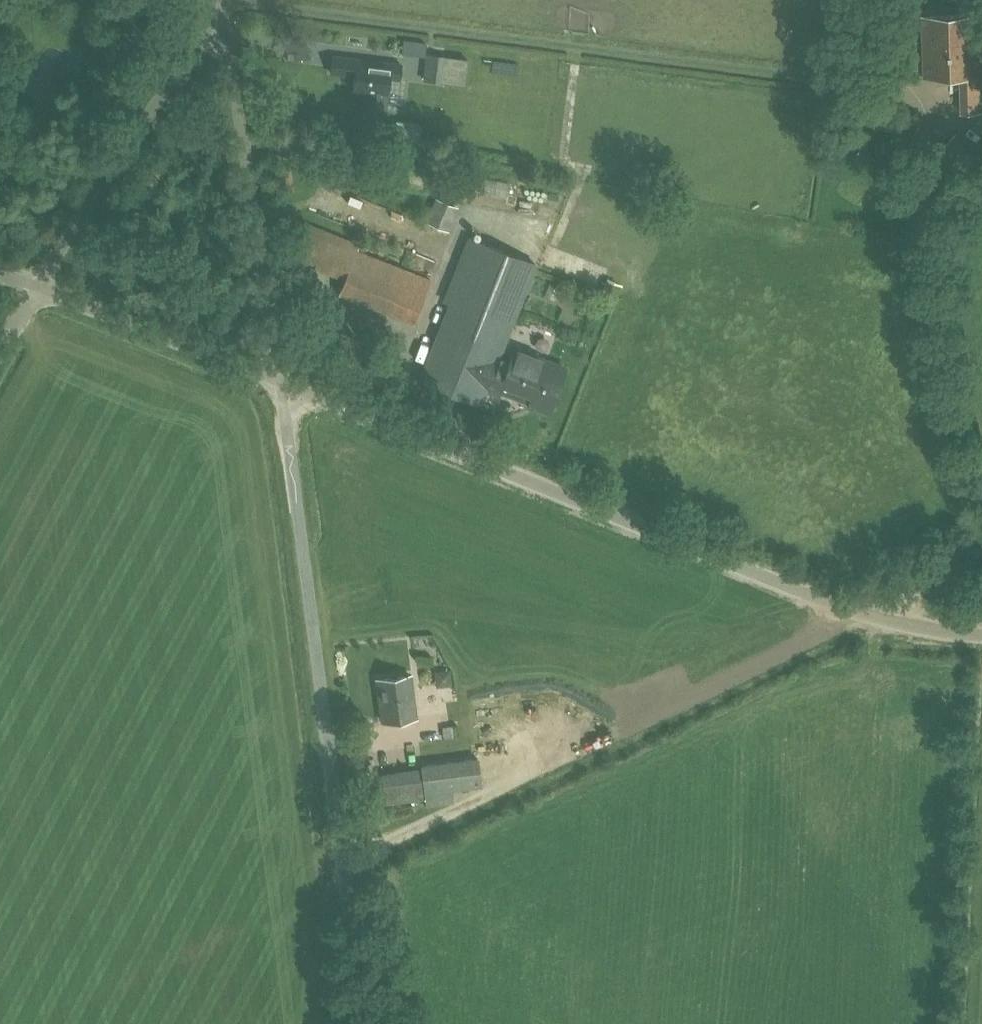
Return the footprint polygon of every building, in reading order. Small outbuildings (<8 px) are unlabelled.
[(961,112),(980,112),(979,15),(924,16),(925,77),(961,77),(961,112)] [(429,46),(407,44),(406,54),(427,56),(423,82),(446,84),(450,57),(428,54),(429,46)] [(402,64),(333,56),(331,72),(355,75),(353,92),(366,94),(365,104),(385,107),(387,92),(389,77),(400,78),(402,64)] [(420,142),(423,125),(397,121),(394,139),(420,142)] [(448,230),(457,207),(439,200),(429,223),(448,230)] [(296,222),(283,257),(344,280),(356,250),(358,246),(296,222)] [(439,336),(421,381),(479,403),(485,389),(498,394),(499,392),(527,403),(544,359),(514,348),(511,357),(510,357),(509,360),(498,356),(500,349),(535,263),(469,237),(444,300),(452,303),(443,326),(439,336)] [(430,279),(416,273),(398,316),(414,322),(430,279)] [(352,318),(331,311),(327,322),(348,330),(352,318)] [(385,350),(343,334),(328,371),(370,388),(385,350)] [(544,359),(527,403),(548,411),(565,368),(544,359)] [(384,722),(416,718),(410,675),(378,679),(384,722)] [(422,763),(422,770),(383,775),(386,803),(426,798),(425,786),(483,778),(480,755),(459,758),(422,763)]
